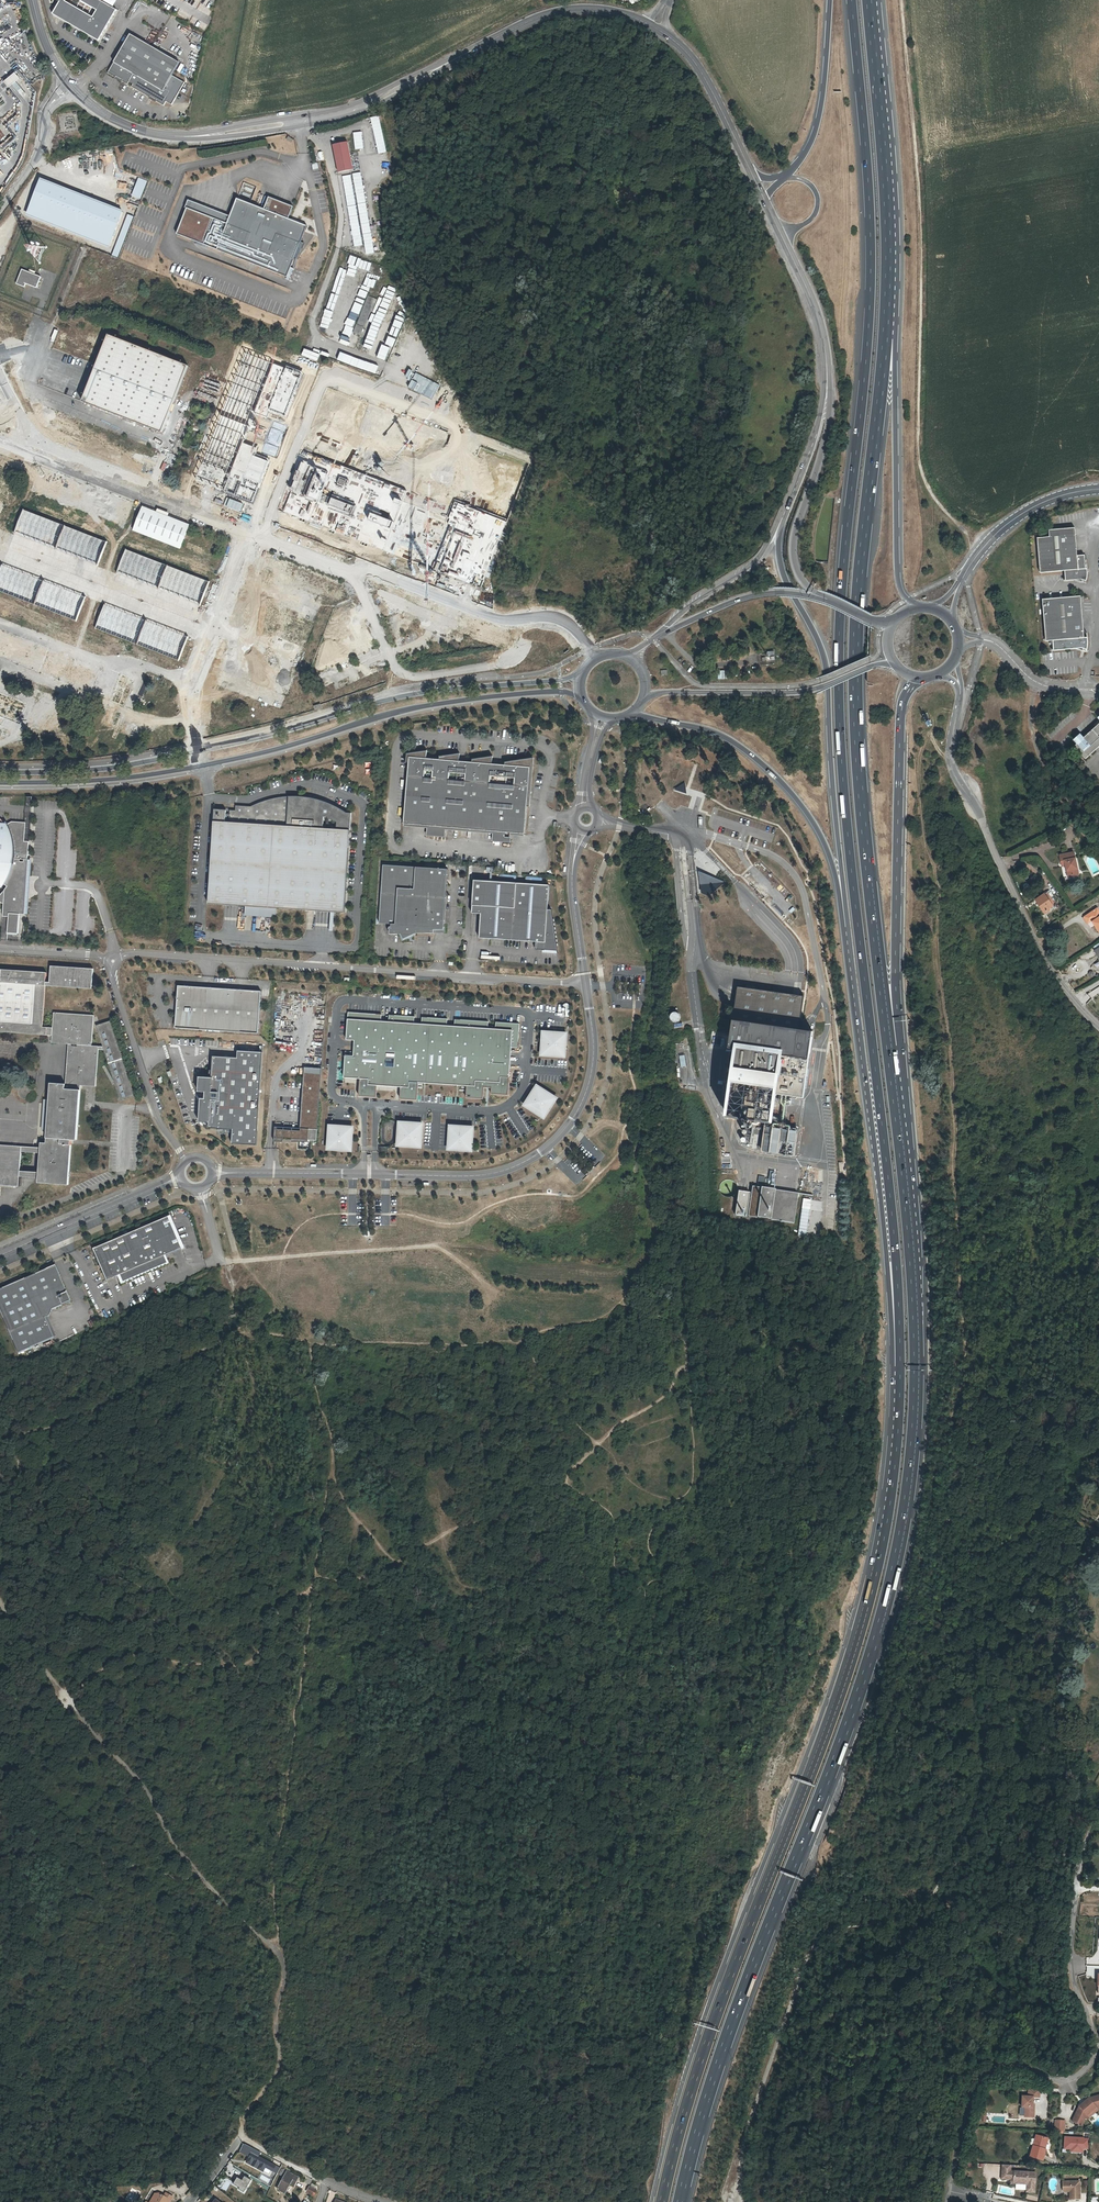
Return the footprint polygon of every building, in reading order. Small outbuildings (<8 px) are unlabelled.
[(59,1),(52,14),(98,40),(116,9),(100,0),(57,0),(59,1)] [(130,33),(108,72),(117,76),(117,75),(123,78),(122,79),(128,83),(130,80),(133,82),(132,85),(151,95),(152,94),(157,97),(157,98),(165,102),(167,98),(173,101),(185,79),(173,72),(179,60),(130,33)] [(29,92),(21,80),(23,79),(19,73),(5,82),(13,94),(17,91),(21,97),(29,92)] [(346,144),(331,146),(337,173),(352,169),(346,144)] [(262,210),(235,200),(228,216),(216,249),(215,251),(286,278),(305,227),(285,219),(290,206),(267,197),(262,210)] [(228,216),(190,202),(178,234),(216,249),(228,216)] [(41,278),(22,270),(16,284),(23,289),(26,284),(36,291),(41,278)] [(366,294),(351,332),(361,335),(372,307),(376,308),(379,300),(366,294)] [(184,367),(106,338),(81,400),(160,431),(184,367)] [(304,422),(390,448),(398,424),(385,420),(395,388),(335,370),(326,400),(312,396),(304,422)] [(203,372),(200,380),(234,393),(237,385),(203,372)] [(457,480),(430,471),(444,427),(451,429),(462,398),(441,391),(411,480),(452,494),(457,480)] [(261,428),(223,415),(192,501),(234,516),(263,435),(259,434),(261,428)] [(407,491),(303,453),(281,512),(385,550),(407,491)] [(479,469),(476,476),(485,479),(488,472),(479,469)] [(495,469),(492,477),(498,479),(501,471),(495,469)] [(503,472),(501,479),(507,481),(510,474),(503,472)] [(469,493),(474,480),(466,477),(461,490),(469,493)] [(506,519),(454,500),(446,523),(449,525),(433,570),(481,587),(506,519)] [(143,504),(134,526),(181,544),(190,521),(143,504)] [(101,538),(22,506),(13,531),(92,563),(101,538)] [(1039,572),(1064,570),(1065,580),(1081,579),(1085,580),(1088,575),(1087,568),(1084,568),(1083,554),(1076,554),(1074,526),(1048,528),(1049,535),(1036,536),(1039,572)] [(416,565),(426,568),(435,541),(427,539),(426,542),(415,538),(406,571),(414,573),(416,565)] [(207,579),(124,547),(115,572),(198,604),(207,579)] [(0,565),(0,589),(75,617),(83,596),(0,565)] [(238,596),(243,584),(235,581),(230,593),(238,596)] [(361,584),(353,587),(356,593),(363,589),(361,584)] [(1087,636),(1084,637),(1080,596),(1040,600),(1044,641),(1050,640),(1052,651),(1083,647),(1087,649),(1088,644),(1087,636)] [(184,635),(105,604),(96,627),(176,657),(184,635)] [(222,645),(213,669),(285,694),(293,670),(222,645)] [(203,687),(199,696),(217,703),(221,694),(203,687)] [(1080,743),(1076,747),(1087,759),(1098,748),(1098,726),(1085,738),(1080,743)] [(1077,740),(1080,743),(1085,738),(1082,735),(1077,740)] [(426,752),(407,754),(406,761),(409,761),(410,757),(426,758),(426,752)] [(426,758),(410,757),(403,824),(427,826),(446,827),(493,832),(524,834),(530,767),(504,765),(491,764),(472,762),(459,761),(426,758)] [(534,759),(505,763),(504,765),(530,767),(524,834),(527,835),(534,759)] [(215,809),(208,904),(344,913),(351,813),(346,813),(346,816),(342,813),(334,808),(331,807),(323,804),(320,802),(313,800),(308,799),(305,799),(298,798),(292,798),(286,798),(280,798),(273,800),(267,801),(261,803),(255,805),(251,807),(236,806),(236,810),(215,809)] [(0,885),(1,883),(5,885),(4,886),(7,888),(4,892),(1,896),(0,896),(0,903),(4,905),(3,917),(9,918),(8,934),(19,935),(19,915),(25,915),(26,889),(28,861),(29,843),(24,843),(26,824),(12,823),(5,827),(1,820),(0,820),(0,885)] [(446,827),(427,826),(426,836),(445,838),(446,827)] [(511,833),(493,832),(492,842),(511,844),(511,833)] [(1066,865),(1067,876),(1078,874),(1074,852),(1059,854),(1061,866),(1066,865)] [(379,923),(391,924),(391,927),(390,927),(390,934),(434,934),(434,927),(444,928),(448,869),(383,865),(379,923)] [(548,885),(473,880),(471,913),(480,913),(479,938),(536,941),(540,942),(540,949),(557,950),(551,909),(546,909),(548,885)] [(1038,899),(1046,911),(1049,908),(1054,906),(1046,894),(1038,899)] [(1098,930),(1098,911),(1096,907),(1094,909),(1094,908),(1092,909),(1092,910),(1087,913),(1086,915),(1089,919),(1090,919),(1098,931),(1098,930)] [(1086,915),(1087,913),(1082,916),(1086,922),(1090,919),(1089,919),(1086,915)] [(91,979),(92,968),(50,965),(49,981),(45,981),(46,973),(0,969),(0,1032),(51,1036),(51,1043),(68,1044),(65,1084),(50,1083),(47,1143),(41,1143),(40,1147),(0,1145),(0,1185),(18,1186),(21,1152),(40,1154),(38,1183),(68,1185),(71,1140),(77,1140),(80,1085),(96,1087),(98,1050),(103,1048),(120,1100),(132,1096),(108,1021),(96,1025),(102,1045),(97,1046),(92,1046),(93,1016),(53,1013),(52,1028),(43,1027),(45,985),(88,988),(88,984),(95,985),(95,979),(91,979)] [(203,987),(178,985),(175,1028),(258,1033),(261,991),(219,988),(219,992),(203,991),(203,987)] [(803,1098),(813,1031),(799,1029),(804,996),(737,986),(728,1048),(737,1049),(730,1097),(726,1123),(765,1129),(765,1126),(768,1127),(769,1119),(771,1120),(774,1103),(775,1094),(803,1098)] [(674,1011),(667,1017),(673,1023),(679,1017),(674,1011)] [(381,1015),(348,1012),(346,1040),(354,1040),(353,1056),(345,1055),(344,1078),(360,1079),(359,1096),(376,1097),(377,1086),(400,1088),(400,1098),(417,1100),(418,1083),(467,1086),(466,1098),(483,1099),(484,1087),(491,1088),(491,1094),(508,1095),(511,1047),(518,1047),(520,1024),(496,1022),(496,1029),(488,1029),(488,1022),(455,1020),(455,1026),(447,1026),(447,1019),(422,1017),(422,1024),(414,1024),(414,1017),(389,1015),(389,1022),(381,1021),(381,1015)] [(566,1033),(543,1032),(542,1055),(565,1056),(566,1033)] [(263,1051),(238,1050),(237,1057),(213,1056),(211,1077),(202,1076),(201,1091),(205,1091),(205,1098),(210,1099),(209,1120),(208,1127),(233,1129),(232,1143),(257,1145),(263,1051)] [(321,1074),(305,1073),(301,1131),(284,1129),(284,1132),(277,1131),(276,1138),(317,1141),(321,1074)] [(556,1099),(536,1086),(524,1106),(543,1118),(556,1099)] [(205,1098),(201,1098),(199,1119),(209,1120),(210,1099),(205,1098)] [(768,1127),(777,1128),(778,1120),(771,1120),(769,1119),(768,1127)] [(423,1124),(399,1122),(398,1145),(421,1147),(423,1124)] [(353,1127),(329,1126),(328,1149),(351,1150),(353,1127)] [(474,1127),(450,1126),(449,1149),(472,1151),(474,1127)] [(761,1151),(794,1156),(798,1131),(777,1128),(768,1127),(765,1126),(765,1129),(761,1151)] [(727,1196),(729,1196),(730,1196),(731,1195),(733,1194),(734,1193),(735,1192),(736,1191),(736,1188),(736,1185),(734,1183),(734,1182),(731,1181),(729,1180),(728,1180),(726,1180),(724,1181),(723,1181),(722,1182),(721,1184),(720,1186),(719,1189),(720,1190),(721,1192),(722,1194),(725,1196),(727,1196)] [(795,1224),(799,1194),(753,1187),(749,1217),(795,1224)] [(750,1192),(739,1191),(735,1215),(747,1217),(750,1192)] [(802,1198),(798,1234),(806,1235),(810,1199),(802,1198)] [(825,1229),(834,1231),(836,1217),(826,1216),(825,1229)] [(168,1218),(93,1250),(106,1281),(119,1276),(122,1283),(168,1263),(165,1256),(181,1249),(168,1218)] [(0,1290),(0,1311),(18,1353),(53,1338),(45,1318),(49,1316),(52,1309),(70,1301),(55,1266),(0,1290)] [(1034,2118),(1035,2108),(1033,2108),(1033,2105),(1033,2098),(1040,2098),(1040,2089),(1029,2089),(1029,2098),(1023,2097),(1022,2108),(1026,2108),(1025,2118),(1034,2118)] [(1086,2119),(1087,2115),(1097,2108),(1098,2107),(1098,2096),(1089,2099),(1080,2107),(1073,2121),(1079,2124),(1083,2117),(1086,2119)] [(1086,2119),(1089,2120),(1090,2116),(1098,2110),(1098,2107),(1097,2108),(1087,2115),(1086,2119)] [(1065,2121),(1054,2120),(1053,2130),(1064,2131),(1065,2121)] [(1041,2149),(1044,2139),(1035,2136),(1029,2157),(1041,2161),(1044,2150),(1041,2149)] [(1089,2138),(1064,2136),(1063,2152),(1088,2154),(1089,2138)] [(249,2158),(247,2162),(251,2164),(253,2161),(259,2164),(258,2168),(263,2170),(264,2167),(278,2174),(280,2168),(258,2156),(252,2153),(251,2147),(247,2146),(242,2147),(239,2152),(249,2158)] [(1010,2171),(1002,2171),(1001,2179),(1010,2179),(1010,2183),(1015,2183),(1027,2184),(1026,2190),(1026,2192),(1034,2192),(1035,2173),(1010,2171)] [(285,2194),(290,2184),(292,2181),(296,2183),(298,2178),(287,2172),(283,2180),(278,2190),(285,2194)] [(245,2193),(252,2181),(243,2175),(241,2180),(236,2177),(231,2185),(245,2193)] [(1069,2199),(1079,2199),(1079,2181),(1062,2182),(1062,2190),(1064,2192),(1069,2192),(1069,2199)] [(319,2193),(310,2188),(307,2192),(317,2197),(319,2193)] [(154,2201),(156,2201),(157,2199),(159,2200),(163,2193),(161,2191),(154,2201)] [(176,2197),(170,2193),(168,2196),(163,2193),(159,2200),(157,2199),(156,2201),(172,2201),(176,2197)]
